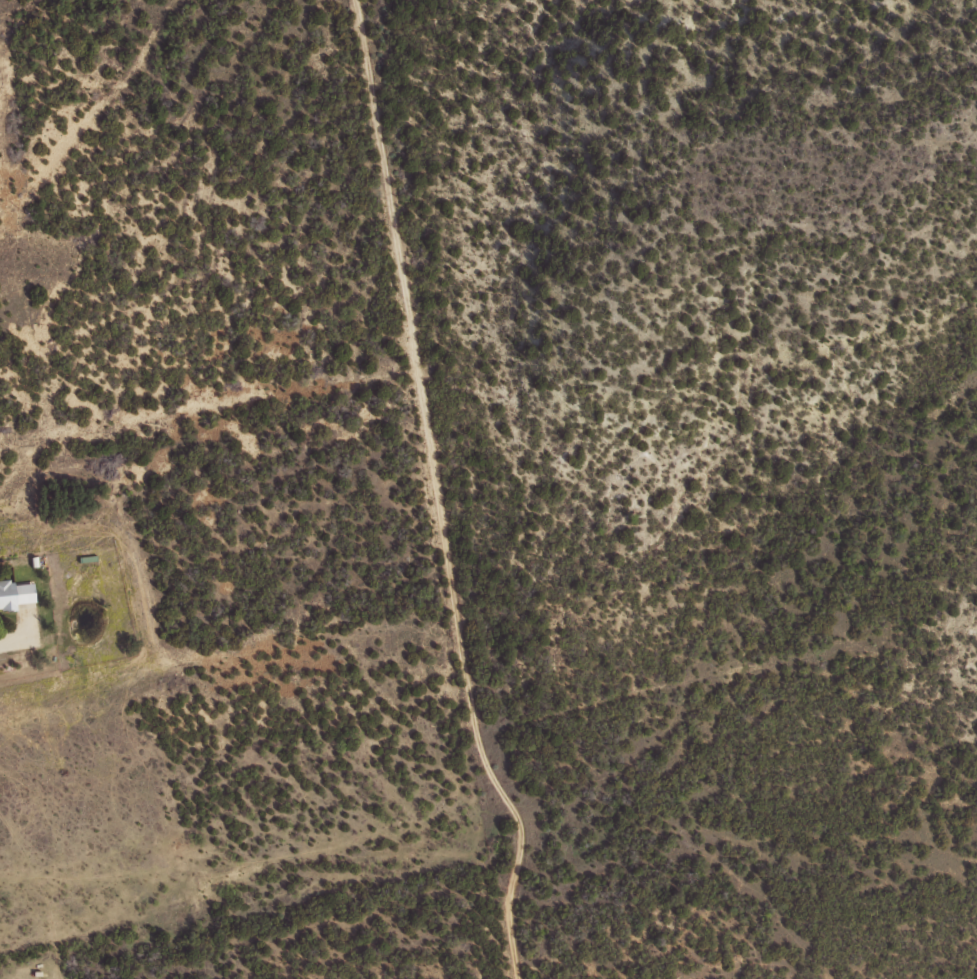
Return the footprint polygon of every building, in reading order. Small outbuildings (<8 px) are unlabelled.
[(14,609),(14,604),(32,602),(30,583),(9,585),(9,581),(0,582),(0,611),(14,609)]
